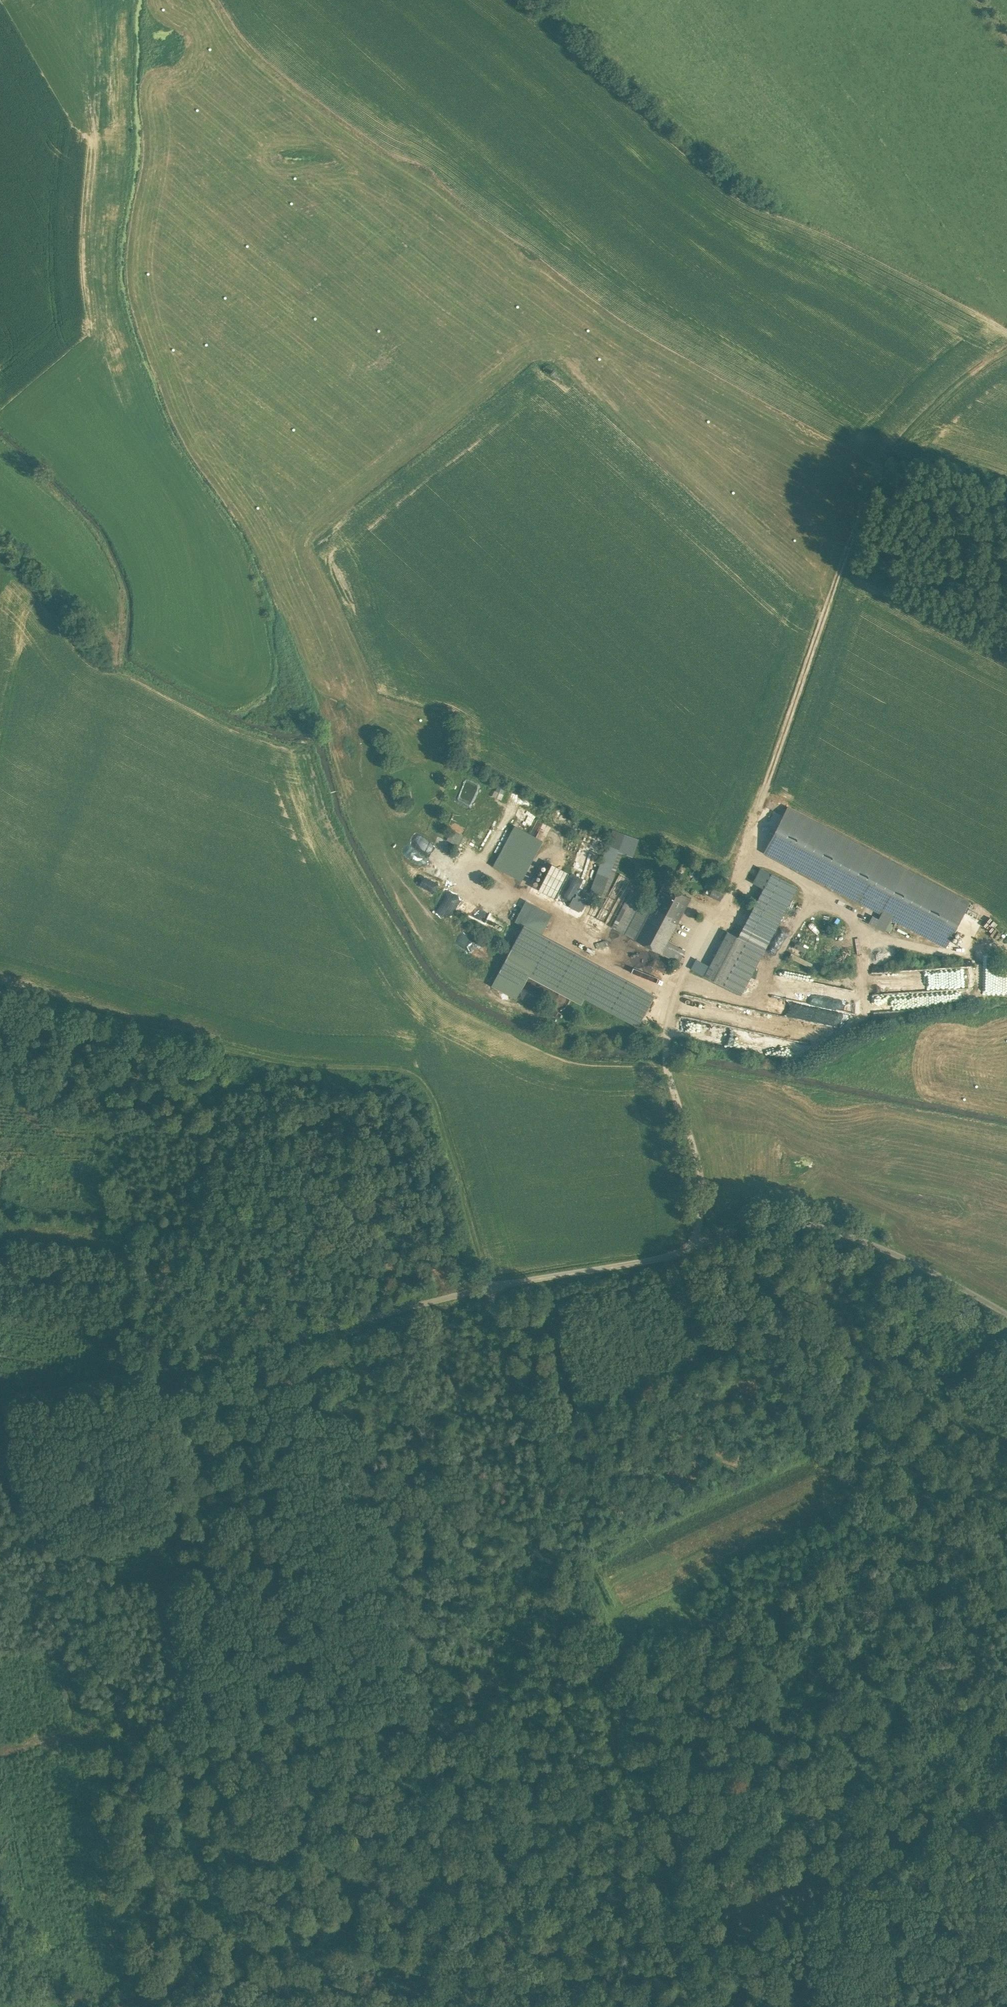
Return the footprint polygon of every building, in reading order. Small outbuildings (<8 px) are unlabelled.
[(970,900),(791,807),(766,853),(945,947),(970,900)] [(494,865),(524,880),(544,838),(514,824),(494,865)] [(450,827),(446,838),(458,843),(463,833),(450,827)] [(608,845),(591,890),(602,894),(619,849),(608,845)] [(552,863),(540,889),(559,897),(560,894),(573,900),(584,875),(573,871),(573,872),(552,863)] [(644,868),(636,864),(633,872),(641,876),(644,868)] [(726,887),(716,882),(713,888),(723,893),(726,887)] [(691,897),(664,883),(653,904),(653,905),(679,919),(691,897)] [(723,893),(713,888),(710,894),(721,899),(723,893)] [(582,911),(587,897),(575,892),(569,905),(582,911)] [(761,893),(738,936),(746,940),(764,950),(787,906),(761,893)] [(634,894),(616,928),(625,933),(643,899),(634,894)] [(679,919),(653,905),(653,904),(643,899),(625,933),(662,953),(666,945),(668,941),(679,919)] [(728,931),(704,975),(722,984),(746,940),(738,936),(728,931)] [(746,940),(722,984),(741,994),(764,950),(746,940)] [(685,950),(668,941),(666,945),(677,951),(673,959),(679,962),(685,950)] [(677,951),(666,945),(662,953),(673,959),(677,951)] [(653,997),(600,968),(585,995),(586,994),(639,1023),(638,1023),(639,1023),(653,997)] [(870,990),(888,990),(888,984),(884,984),(884,971),(870,971),(870,990)] [(800,1011),(802,1000),(843,1008),(845,997),(851,998),(853,988),(777,973),(772,997),(795,1001),(793,1007),(793,1009),(800,1011)] [(689,997),(686,1015),(732,1023),(736,1004),(689,997)]
